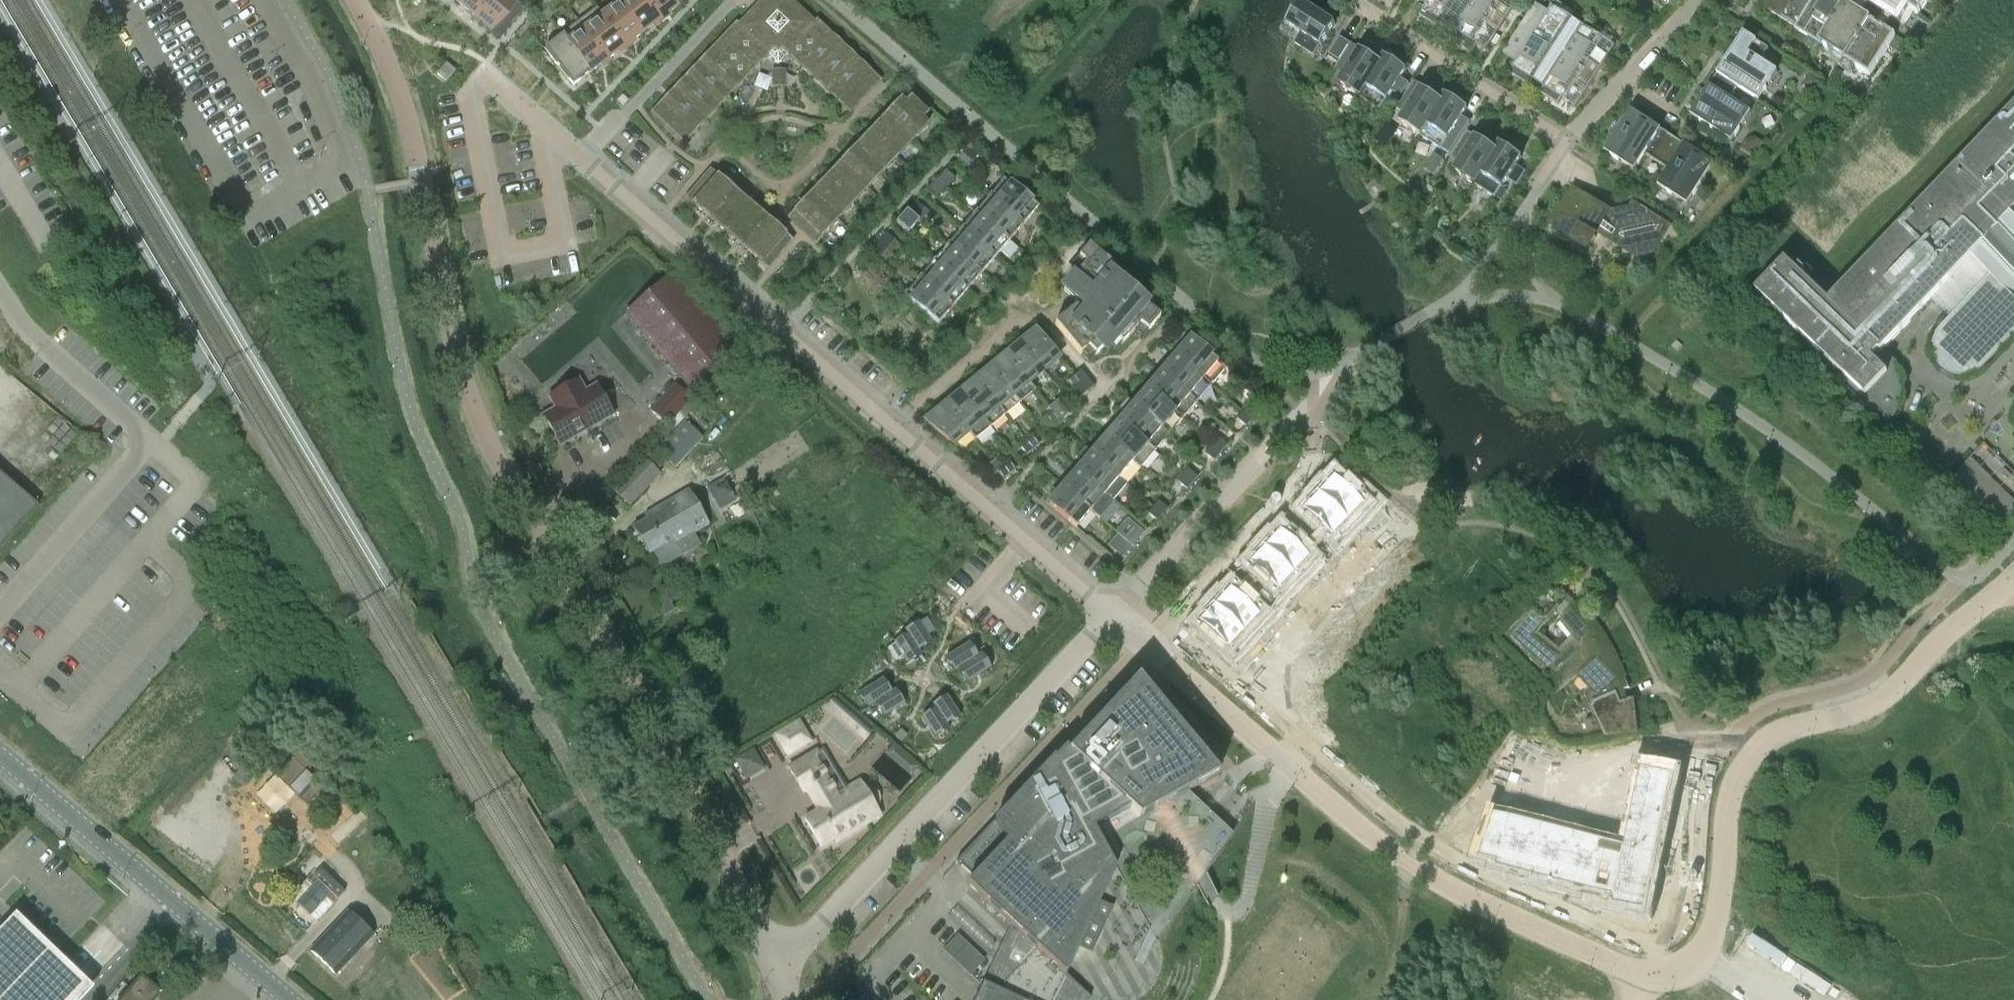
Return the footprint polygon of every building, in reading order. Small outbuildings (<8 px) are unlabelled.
[(458,2),(476,17),(490,0),(459,0),(458,2)] [(515,0),(490,0),(476,17),(492,31),(497,26),(502,20),(507,14),(512,8),(517,2),(515,0)] [(619,4),(642,34),(659,20),(644,0),(624,0),(619,4)] [(659,20),(677,7),(677,6),(672,0),(644,0),(659,20)] [(655,111),(687,140),(768,55),(778,65),(788,54),(850,112),(880,81),(817,22),(815,24),(790,0),(764,0),(739,26),(737,24),(655,111)] [(1420,16),(1437,27),(1441,22),(1454,30),(1455,31),(1475,0),(1430,0),(1427,5),(1420,16)] [(1506,20),(1475,0),(1455,31),(1454,30),(1451,36),(1468,47),(1472,42),(1486,51),(1506,20)] [(1475,0),(1506,20),(1519,0),(1475,0)] [(1896,37),(1837,0),(1758,0),(1756,3),(1797,29),(1796,29),(1796,30),(1795,30),(1870,78),(1871,77),(1896,37)] [(1915,13),(1919,16),(1929,0),(1872,0),(1869,4),(1906,27),(1915,13)] [(1564,58),(1587,21),(1586,21),(1583,26),(1569,17),(1572,12),(1562,6),(1563,6),(1556,1),(1549,12),(1535,3),(1503,54),(1516,63),(1510,73),(1527,84),(1530,79),(1544,88),(1545,88),(1564,58)] [(512,8),(521,16),(526,10),(517,2),(512,8)] [(1288,24),(1302,33),(1295,44),(1314,57),(1321,46),(1322,47),(1336,25),(1301,3),(1288,24)] [(619,4),(602,17),(625,47),(642,34),(619,4)] [(507,14),(516,22),(521,16),(512,8),(507,14)] [(507,14),(502,20),(511,27),(516,22),(507,14)] [(602,17),(585,30),(607,60),(625,47),(602,17)] [(506,33),(511,27),(502,20),(497,26),(506,33)] [(1587,21),(1564,58),(1596,78),(1615,47),(1600,37),(1603,32),(1593,26),(1594,26),(1587,21)] [(492,31),(501,39),(506,33),(497,26),(492,31)] [(567,43),(590,73),(607,60),(585,30),(567,43)] [(1744,33),(1716,76),(1728,84),(1737,90),(1738,88),(1758,101),(1777,71),(1761,61),(1769,49),(1744,33)] [(567,43),(562,37),(545,50),(572,87),(590,73),(567,43)] [(1341,61),(1351,44),(1340,37),(1330,54),(1341,61)] [(1351,44),(1341,61),(1336,69),(1346,75),(1339,85),(1360,98),(1382,63),(1381,63),(1361,50),(1351,44)] [(1385,56),(1381,63),(1382,63),(1360,98),(1381,111),(1394,91),(1401,96),(1410,83),(1402,77),(1407,70),(1385,56)] [(1545,88),(1544,88),(1541,93),(1558,104),(1561,99),(1576,108),(1596,78),(1564,58),(1545,88)] [(447,63),(438,74),(447,82),(456,71),(447,63)] [(1716,76),(1691,116),(1732,142),(1751,112),(1731,99),(1737,90),(1728,84),(1716,76)] [(1421,136),(1449,92),(1428,79),(1424,86),(1415,81),(1398,109),(1406,114),(1400,123),(1421,136)] [(1449,92),(1421,136),(1441,150),(1442,148),(1450,154),(1471,121),(1463,116),(1468,108),(1448,96),(1450,92),(1449,92)] [(901,101),(885,118),(911,143),(928,126),(922,120),(927,114),(911,99),(906,105),(901,101)] [(1757,292),(1846,377),(1845,378),(1889,420),(1892,416),(1896,410),(1898,403),(1899,393),(1899,387),(1898,383),(1895,373),(1890,364),(1892,363),(1892,362),(1881,353),(1931,301),(1950,319),(1940,328),(1936,334),(1933,342),(1932,350),(1934,357),(1937,365),(1941,370),(1948,375),(1955,378),(1963,379),(1971,378),(1978,374),(1984,370),(2013,338),(2013,339),(2013,108),(1829,302),(1786,261),(1757,292)] [(1632,111),(1605,152),(1635,171),(1645,155),(1669,170),(1672,167),(1686,145),(1632,111)] [(885,118),(869,135),(895,160),(911,143),(885,118)] [(1475,185),(1503,141),(1483,127),(1477,137),(1468,132),(1452,157),(1460,162),(1454,172),(1475,185)] [(869,135),(853,152),(879,176),(895,160),(869,135)] [(1505,141),(1503,141),(1475,185),(1496,198),(1508,179),(1517,185),(1526,171),(1517,165),(1522,157),(1502,145),(1505,141)] [(1669,170),(1658,186),(1659,187),(1688,205),(1714,164),(1686,145),(1672,167),(1669,170)] [(970,146),(955,163),(964,171),(979,154),(970,146)] [(879,176),(853,152),(838,168),(863,193),(879,176)] [(838,168),(822,185),(848,209),(863,193),(838,168)] [(937,180),(946,187),(946,188),(955,179),(945,171),(937,180)] [(711,172),(688,199),(768,268),(791,240),(735,192),(740,186),(723,172),(718,178),(711,172)] [(946,187),(937,180),(937,179),(928,190),(936,197),(946,187)] [(1003,179),(989,196),(1023,226),(1038,208),(1027,199),(1030,196),(1020,188),(1018,191),(1003,179)] [(848,209),(822,185),(806,201),(832,225),(848,209)] [(1616,217),(1615,212),(1609,214),(1608,213),(1608,212),(1574,190),(1552,225),(1576,240),(1574,243),(1584,249),(1590,248),(1596,238),(1593,236),(1599,227),(1613,236),(1613,237),(1620,226),(1613,221),(1616,217)] [(989,196),(975,212),(1009,242),(1023,226),(989,196)] [(832,225),(806,201),(790,218),(816,242),(832,225)] [(916,202),(908,211),(920,222),(928,212),(916,202)] [(1613,237),(1613,236),(1611,238),(1637,255),(1651,252),(1666,229),(1665,229),(1667,226),(1664,224),(1633,204),(1626,215),(1620,211),(1615,212),(1616,217),(1613,221),(1620,226),(1613,237)] [(956,219),(963,224),(974,211),(967,205),(956,219)] [(907,211),(896,223),(909,234),(919,221),(907,211)] [(1009,242),(975,212),(961,229),(995,258),(1001,252),(1010,260),(1018,250),(1009,242)] [(961,229),(946,245),(981,275),(995,258),(961,229)] [(886,234),(878,243),(890,253),(898,244),(886,234)] [(890,253),(878,243),(870,252),(883,263),(890,253)] [(946,245),(932,261),(967,291),(981,275),(946,245)] [(1076,307),(1055,324),(1080,355),(1088,349),(1091,351),(1095,355),(1101,350),(1102,350),(1115,338),(1117,340),(1122,344),(1128,338),(1140,326),(1143,328),(1148,332),(1153,325),(1160,318),(1150,310),(1145,306),(1145,305),(1124,287),(1129,281),(1089,246),(1084,251),(1084,252),(1079,258),(1084,262),(1083,262),(1086,264),(1064,290),(1081,304),(1090,293),(1082,287),(1088,280),(1106,295),(1101,302),(1083,316),(1076,307)] [(932,261),(918,278),(953,308),(967,291),(932,261)] [(671,275),(626,313),(690,388),(735,350),(671,275)] [(953,308),(918,278),(904,295),(938,325),(953,308)] [(1023,342),(1021,343),(1023,346),(1045,373),(1061,361),(1036,331),(1027,338),(1026,339),(1023,342)] [(1176,356),(1211,386),(1226,369),(1211,357),(1214,354),(1204,345),(1201,348),(1183,333),(1174,343),(1182,350),(1176,356)] [(1008,354),(1006,356),(1008,358),(1028,383),(1030,386),(1031,385),(1045,373),(1023,346),(1021,343),(1011,351),(1008,354)] [(993,366),(991,368),(993,370),(1013,395),(1020,403),(1035,391),(1030,386),(1028,383),(1008,358),(1006,356),(996,364),(993,366)] [(1176,356),(1162,373),(1197,403),(1211,386),(1176,356)] [(978,378),(976,380),(978,383),(981,386),(999,408),(1005,415),(1006,414),(1019,404),(1020,403),(1013,395),(993,370),(991,368),(990,368),(981,376),(978,378)] [(1074,377),(1087,393),(1094,387),(1081,371),(1074,377)] [(1197,403),(1162,373),(1148,389),(1183,419),(1197,403)] [(1087,393),(1074,377),(1067,382),(1080,398),(1087,393)] [(557,409),(544,416),(560,444),(577,435),(577,434),(575,435),(573,431),(580,427),(582,431),(580,431),(581,433),(613,414),(603,396),(591,403),(578,380),(550,397),(557,409)] [(963,390),(961,392),(963,395),(990,428),(1005,415),(999,408),(981,386),(978,383),(976,380),(966,388),(963,390)] [(676,385),(651,411),(667,426),(691,400),(676,385)] [(1148,389),(1135,405),(1134,405),(1169,435),(1183,419),(1148,389)] [(949,403),(946,404),(949,407),(951,410),(975,440),(990,428),(963,395),(961,392),(951,400),(949,403)] [(1134,405),(1135,405),(1127,398),(1118,409),(1125,415),(1120,422),(1155,452),(1169,435),(1134,405)] [(931,417),(926,422),(929,423),(932,427),(951,444),(953,446),(955,448),(970,435),(975,440),(951,410),(949,407),(946,404),(931,417)] [(1058,407),(1052,412),(1059,422),(1065,417),(1058,407)] [(1242,413),(1251,421),(1256,415),(1247,407),(1242,413)] [(1059,422),(1052,412),(1045,417),(1053,427),(1059,422)] [(1251,421),(1242,413),(1237,420),(1246,427),(1251,421)] [(682,419),(656,448),(675,466),(701,437),(682,419)] [(1120,422),(1106,438),(1133,462),(1132,462),(1140,469),(1155,452),(1120,422)] [(1031,435),(1025,440),(1033,450),(1039,445),(1031,435)] [(1106,438),(1092,455),(1119,478),(1132,462),(1133,462),(1106,438)] [(1217,438),(1212,445),(1221,452),(1227,446),(1217,438)] [(1033,450),(1025,440),(1019,446),(1027,455),(1033,450)] [(1221,452),(1212,445),(1204,454),(1214,462),(1221,452)] [(1119,478),(1092,455),(1084,448),(1076,458),(1084,464),(1078,471),(1105,494),(1113,500),(1127,484),(1119,478)] [(645,459),(614,492),(629,507),(660,474),(656,470),(664,463),(652,452),(645,459)] [(1951,477),(1997,527),(2013,512),(2013,499),(1974,456),(1951,477)] [(1008,460),(1002,465),(1009,475),(1015,470),(1008,460)] [(1009,475),(1002,465),(995,470),(1003,480),(1009,475)] [(1188,470),(1183,476),(1192,484),(1197,478),(1188,470)] [(1078,471),(1064,487),(1091,511),(1090,511),(1099,519),(1114,501),(1113,500),(1105,494),(1078,471)] [(38,506),(0,473),(0,550),(38,506)] [(1325,480),(1315,491),(1354,528),(1377,504),(1356,484),(1350,491),(1333,475),(1327,482),(1325,480)] [(1192,484),(1183,476),(1177,482),(1187,490),(1192,484)] [(707,513),(736,499),(726,477),(697,491),(707,513)] [(1091,511),(1064,487),(1049,505),(1076,528),(1091,511)] [(657,515),(633,528),(649,555),(654,553),(660,563),(679,552),(675,544),(708,526),(689,491),(655,511),(657,515)] [(1307,503),(1300,510),(1338,545),(1354,528),(1315,491),(1305,502),(1307,503)] [(1153,507),(1162,515),(1167,509),(1158,501),(1153,507)] [(1162,515),(1153,507),(1148,514),(1157,522),(1162,515)] [(1383,509),(1378,515),(1389,525),(1394,520),(1383,509)] [(1271,534),(1261,545),(1300,582),(1316,564),(1279,529),(1273,536),(1271,534)] [(1124,539),(1118,545),(1127,553),(1132,547),(1124,539)] [(1253,557),(1246,564),(1264,580),(1256,589),(1275,607),(1300,582),(1261,545),(1251,555),(1253,557)] [(1346,561),(1341,567),(1352,578),(1357,572),(1346,561)] [(1341,567),(1335,573),(1346,583),(1352,578),(1341,567)] [(1565,601),(1561,598),(1565,593),(1566,586),(1558,581),(1516,637),(1560,672),(1555,677),(1560,690),(1581,674),(1592,687),(1585,693),(1596,718),(1586,723),(1589,736),(1599,735),(1603,734),(1605,738),(1638,733),(1635,702),(1629,704),(1628,701),(1624,691),(1629,688),(1625,677),(1627,676),(1617,651),(1605,632),(1593,618),(1598,612),(1582,598),(1573,609),(1564,602),(1565,601)] [(1222,592),(1212,603),(1251,639),(1276,613),(1255,593),(1246,602),(1230,587),(1223,594),(1222,592)] [(1203,615),(1197,622),(1234,657),(1251,639),(1212,603),(1202,613),(1203,615)] [(1294,617),(1289,622),(1299,633),(1305,627),(1294,617)] [(919,621),(905,630),(907,635),(908,634),(918,651),(919,651),(926,647),(933,642),(919,621)] [(1289,622),(1283,628),(1294,639),(1299,633),(1289,622)] [(900,639),(894,643),(907,664),(922,655),(919,651),(918,651),(908,634),(907,635),(900,639)] [(970,642),(945,658),(955,673),(959,670),(958,669),(979,657),(978,656),(974,649),(970,642)] [(979,657),(958,669),(959,670),(963,677),(967,683),(992,668),(982,653),(978,656),(979,657)] [(1245,669),(1239,675),(1250,685),(1256,679),(1245,669)] [(884,678),(859,694),(868,708),(876,704),(875,703),(892,692),(888,685),(884,678)] [(976,999),(1089,999),(1091,997),(1066,975),(1080,946),(1092,952),(1108,919),(1095,913),(1116,870),(1094,830),(1130,810),(1140,819),(1206,782),(1169,716),(1138,679),(1070,752),(1066,749),(1055,760),(1054,758),(995,822),(961,859),(977,875),(967,885),(1011,926),(976,999)] [(892,692),(875,703),(876,704),(880,710),(884,717),(905,704),(896,689),(892,692)] [(947,695),(933,704),(935,709),(936,708),(947,725),(954,721),(961,716),(947,695)] [(928,713),(922,717),(935,738),(950,729),(947,725),(936,708),(935,709),(928,713)] [(789,757),(816,740),(801,716),(774,734),(789,757)] [(747,780),(768,768),(756,747),(735,759),(747,780)] [(841,794),(817,752),(789,768),(816,814),(805,820),(821,847),(846,832),(848,836),(881,816),(875,807),(878,805),(880,801),(880,797),(879,793),(876,790),(872,789),(868,789),(865,790),(861,782),(841,794)] [(297,759),(281,773),(300,794),(316,779),(297,759)] [(1498,814),(1487,856),(1648,897),(1680,769),(1640,759),(1618,845),(1498,814)] [(349,912),(312,951),(337,974),(374,935),(349,912)] [(33,996),(66,962),(17,914),(0,932),(0,999),(37,999),(33,996)] [(123,999),(157,999),(162,994),(142,977),(123,999)]
